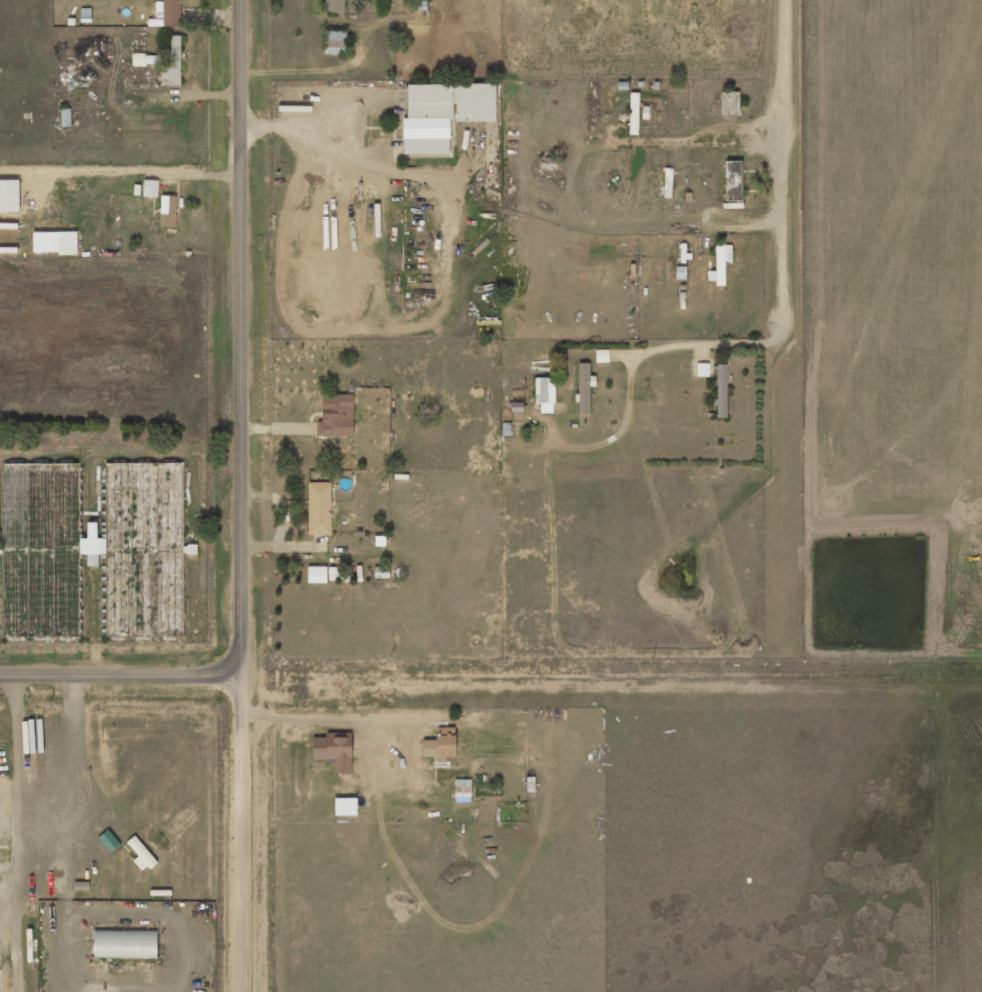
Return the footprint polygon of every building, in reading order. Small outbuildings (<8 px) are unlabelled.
[(180,0),(163,0),(163,2),(156,1),(156,13),(162,13),(162,25),(179,26),(180,0)] [(325,10),(343,10),(344,0),(325,0),(325,10)] [(426,0),(412,0),(412,11),(426,10),(426,0)] [(324,53),(346,54),(346,31),(325,31),(324,53)] [(180,36),(170,36),(170,66),(161,66),(160,85),(180,85),(180,36)] [(145,47),(132,47),(132,65),(156,65),(156,56),(146,56),(145,47)] [(403,154),(452,154),(452,121),(495,121),(495,84),(406,84),(406,118),(403,118),(403,154)] [(738,91),(720,92),(721,115),(738,115),(738,91)] [(70,127),(70,108),(61,108),(61,127),(70,127)] [(741,201),(741,161),(725,161),(725,201),(741,201)] [(19,212),(18,180),(0,180),(0,212),(19,212)] [(143,196),(157,197),(157,180),(143,180),(143,196)] [(175,226),(176,196),(161,196),(160,226),(175,226)] [(76,231),(32,232),(33,254),(76,253),(76,231)] [(715,271),(707,271),(707,281),(715,281),(715,285),(724,285),(724,262),(731,262),(731,244),(715,244),(715,271)] [(589,363),(578,363),(577,414),(589,414),(589,386),(594,386),(595,376),(589,376),(589,363)] [(709,364),(697,363),(696,376),(708,376),(709,364)] [(716,405),(717,418),(727,417),(726,364),(715,364),(716,405)] [(535,403),(540,403),(540,413),(553,413),(554,378),(535,378),(535,403)] [(353,394),(322,394),(321,421),(316,421),(316,436),(352,437),(353,394)] [(183,463),(106,463),(106,550),(164,550),(164,534),(157,534),(157,517),(183,517),(183,463)] [(331,482),(308,482),(307,534),(330,534),(331,482)] [(326,582),(326,566),(307,567),(307,583),(326,582)] [(455,728),(437,727),(437,740),(422,740),(422,756),(454,756),(455,728)] [(312,737),(312,759),(334,759),(334,773),(351,773),(351,732),(325,733),(325,737),(312,737)] [(470,779),(455,779),(455,815),(471,815),(470,779)] [(356,798),(334,798),(334,815),(356,815),(356,798)] [(138,855),(132,860),(143,872),(156,861),(134,835),(126,842),(138,855)] [(93,930),(93,958),(156,959),(156,930),(93,930)]
